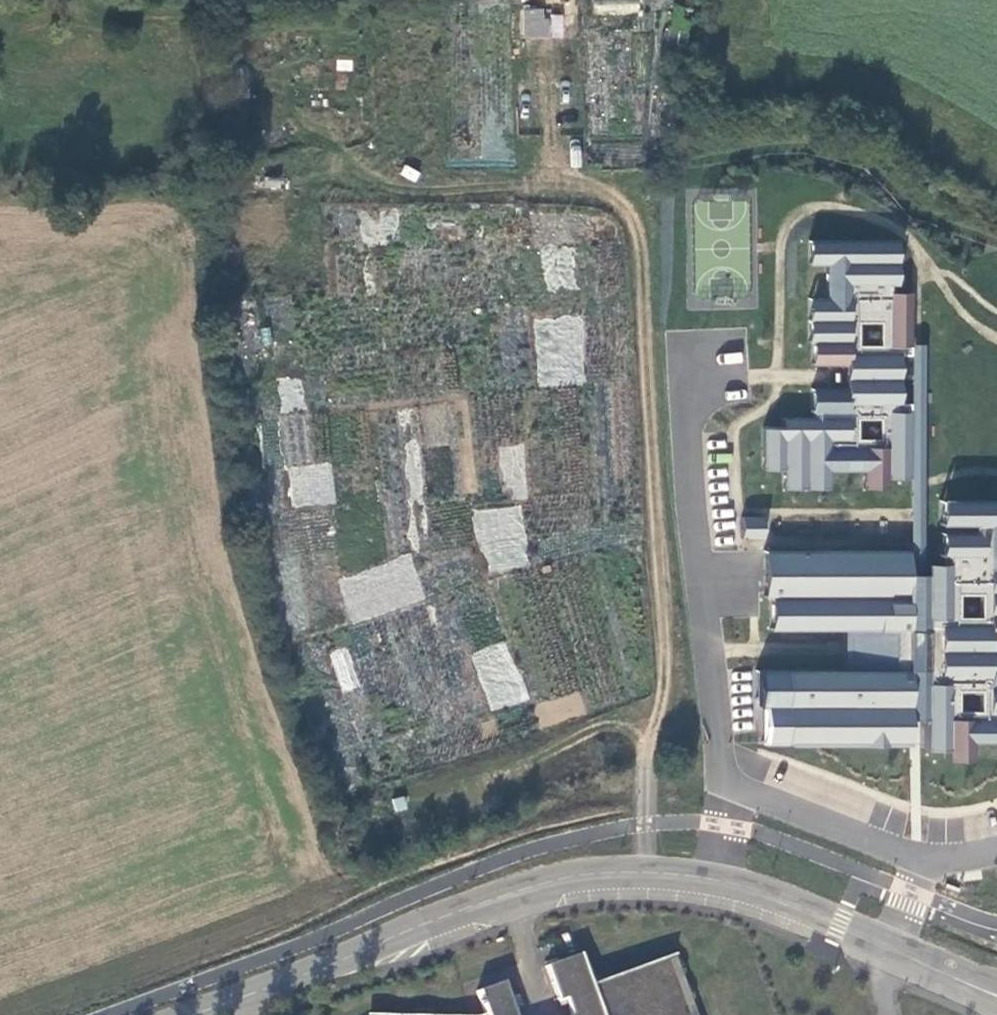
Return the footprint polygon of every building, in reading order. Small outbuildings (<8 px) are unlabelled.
[(593,13),(637,14),(637,0),(593,0),(593,13)] [(523,37),(563,38),(563,11),(523,10),(523,37)] [(915,344),(903,239),(813,241),(810,369),(810,421),(762,424),(763,470),(782,473),(784,491),(824,493),(917,494),(915,344)] [(334,289),(333,367),(372,367),(372,329),(354,329),(355,289),(334,289)] [(938,500),(936,556),(767,548),(764,751),(914,750),(996,752),(996,501),(938,500)] [(669,956),(590,985),(579,954),(545,966),(558,1001),(565,998),(571,1014),(690,1014),(669,956)] [(503,982),(476,992),(485,1014),(482,1014),(515,1014),(503,982)]
